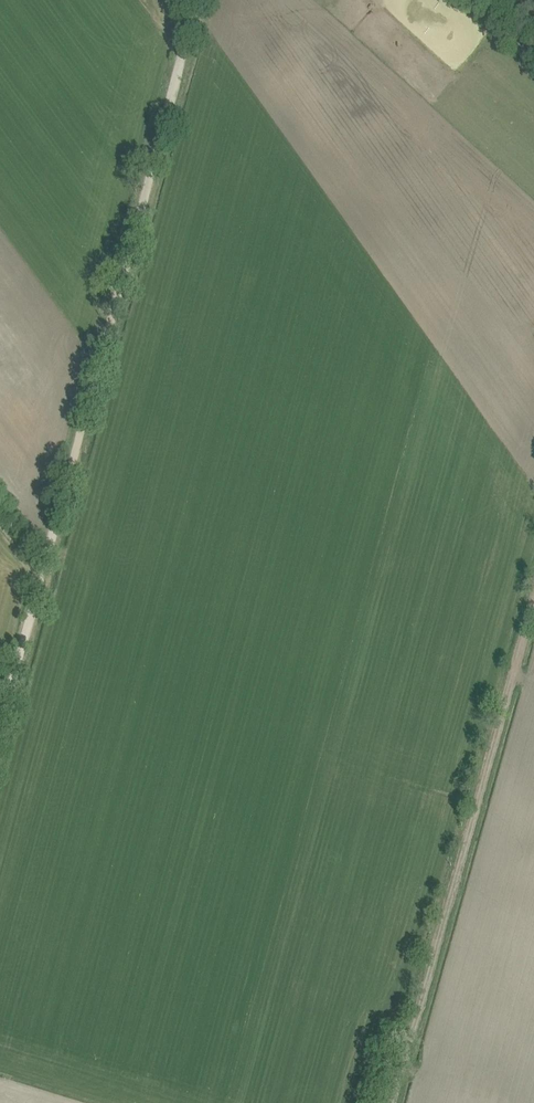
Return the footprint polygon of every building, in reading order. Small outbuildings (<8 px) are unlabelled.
[(441,13),(446,8),(437,0),(427,0),(441,13)]
